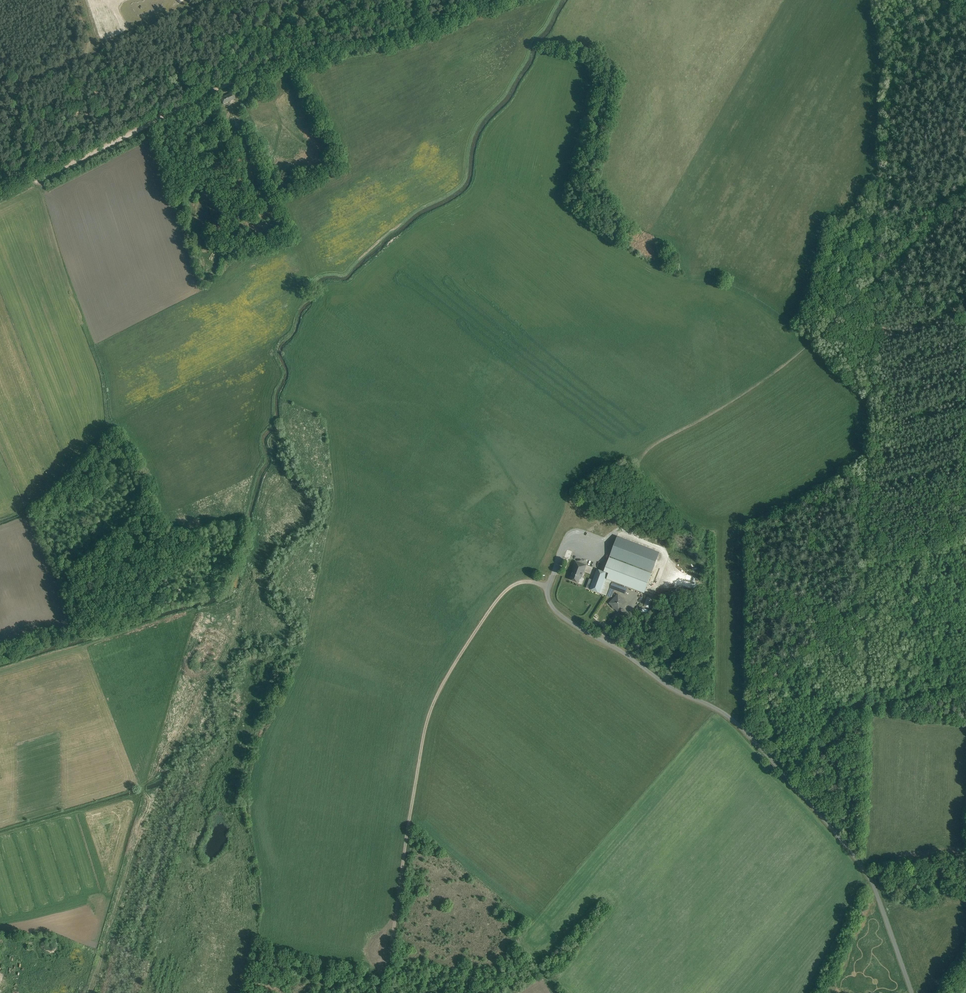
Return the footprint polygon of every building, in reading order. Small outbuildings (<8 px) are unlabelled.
[(221,98),(223,103),(223,104),(236,98),(233,92),(221,98)] [(272,204),(265,207),(270,217),(276,214),(272,204)] [(615,542),(609,556),(652,572),(660,552),(617,536),(615,542)] [(604,572),(608,574),(606,579),(611,581),(644,594),(652,573),(609,557),(604,572)] [(586,565),(576,561),(573,569),(574,569),(570,579),(578,582),(581,577),(582,577),(586,565)] [(604,572),(597,569),(590,589),(606,595),(611,581),(606,579),(608,574),(604,572)] [(612,582),(607,596),(611,598),(614,590),(621,592),(624,586),(612,582)] [(618,594),(613,599),(609,603),(618,612),(627,603),(618,594)] [(648,610),(637,606),(635,612),(647,615),(648,610)]
